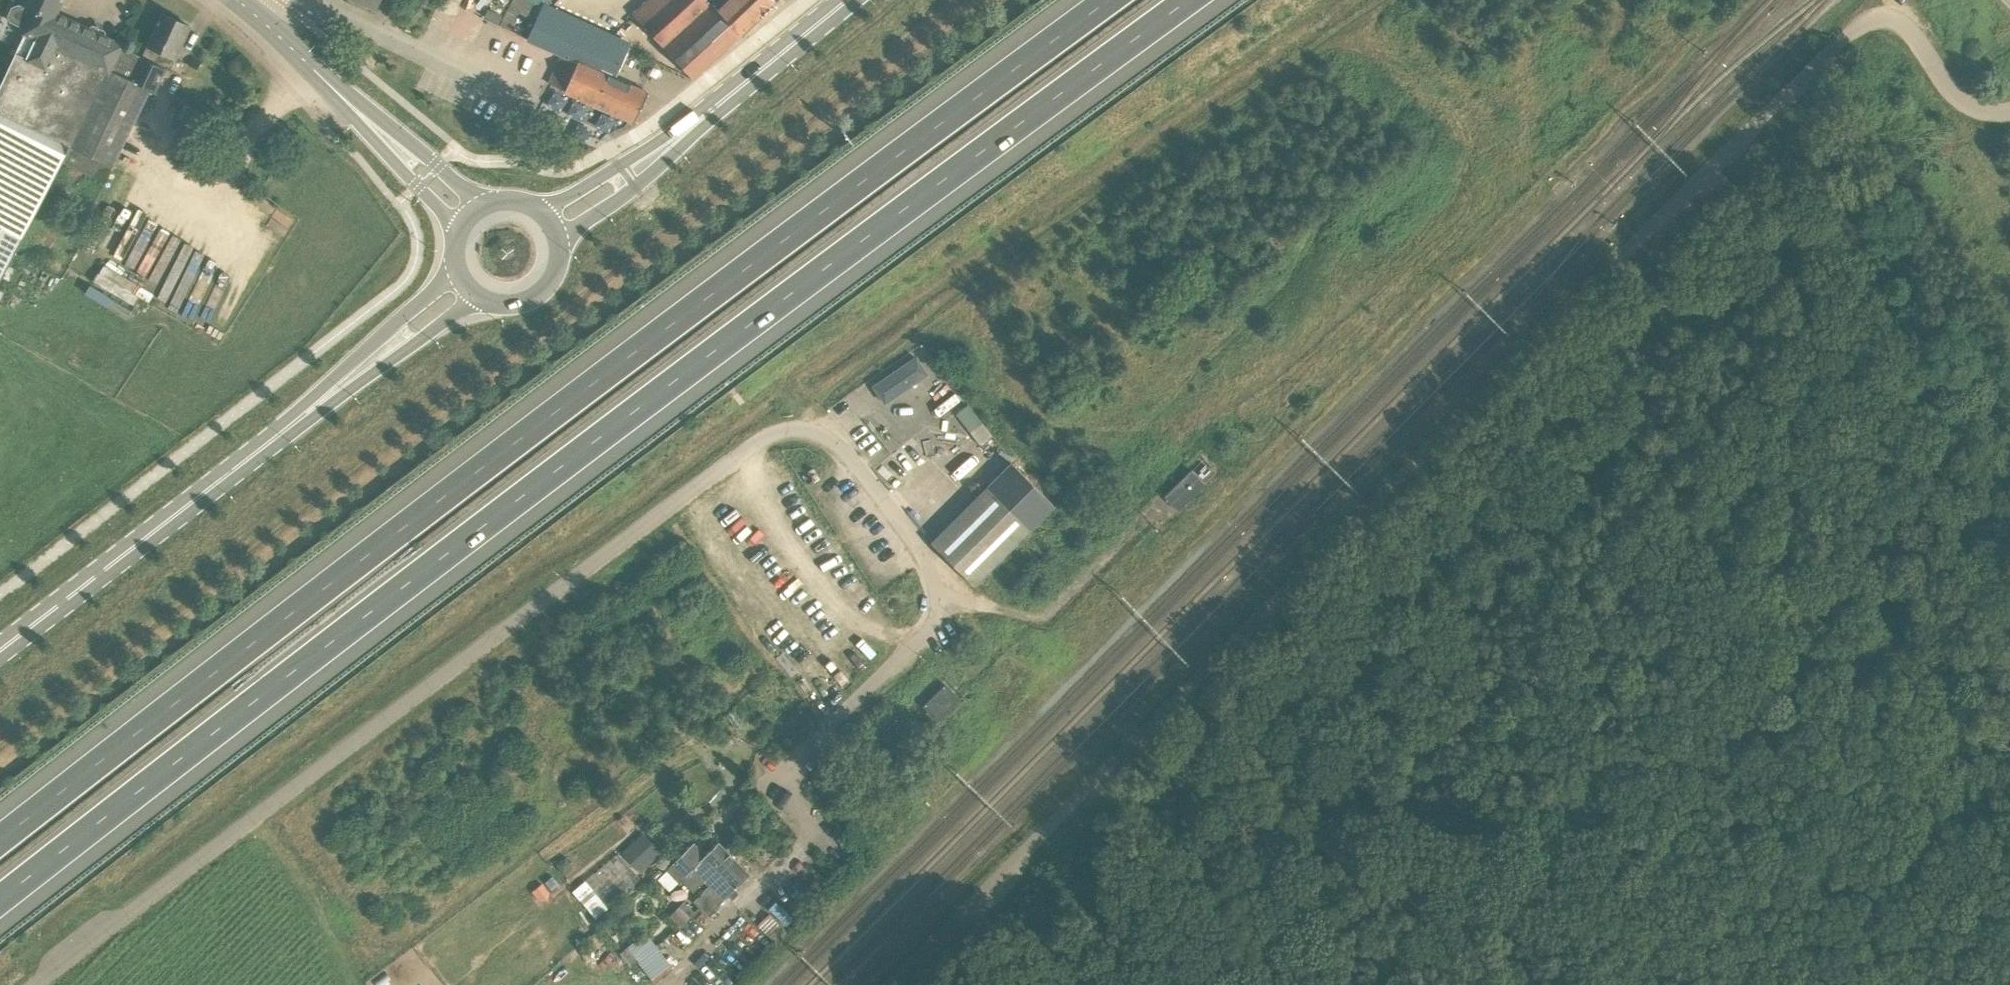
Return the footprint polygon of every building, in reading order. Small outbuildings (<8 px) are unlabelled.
[(62,166),(123,48),(124,46),(105,37),(106,33),(105,30),(94,25),(91,26),(89,30),(85,28),(84,25),(62,14),(59,16),(56,14),(63,0),(23,0),(20,5),(19,4),(12,7),(9,16),(11,22),(27,28),(25,32),(5,76),(0,87),(0,283),(62,166)] [(437,8),(459,19),(454,29),(467,35),(474,22),(478,24),(488,3),(481,0),(441,0),(437,8)] [(702,72),(778,0),(653,0),(635,16),(694,79),(702,72)] [(630,47),(612,38),(596,31),(543,7),(528,38),(563,55),(550,84),(565,91),(565,92),(635,123),(649,93),(616,78),(630,47)] [(170,70),(191,26),(163,13),(142,57),(123,48),(62,166),(108,184),(151,87),(157,89),(166,68),(170,70)] [(59,197),(66,184),(56,179),(49,192),(59,197)] [(970,432),(980,445),(993,435),(969,404),(958,413),(972,431),(970,432)] [(1205,484),(1191,470),(1165,496),(1179,510),(1205,484)] [(984,504),(938,550),(975,586),(1031,529),(988,486),(977,497),(984,504)] [(938,720),(960,699),(946,685),(924,706),(938,720)] [(641,872),(662,852),(642,832),(622,852),(641,872)] [(708,915),(750,875),(719,842),(703,858),(691,846),(668,868),(681,882),(683,880),(694,892),(705,881),(710,886),(695,901),(708,915)] [(566,856),(556,864),(563,874),(570,870),(571,862),(566,856)] [(659,878),(663,874),(659,870),(651,877),(655,881),(659,878)] [(552,890),(559,884),(553,876),(546,882),(552,890)] [(586,881),(573,892),(596,919),(609,908),(586,881)] [(692,917),(680,905),(670,916),(682,928),(692,917)] [(671,964),(648,933),(628,948),(652,979),(671,964)]
